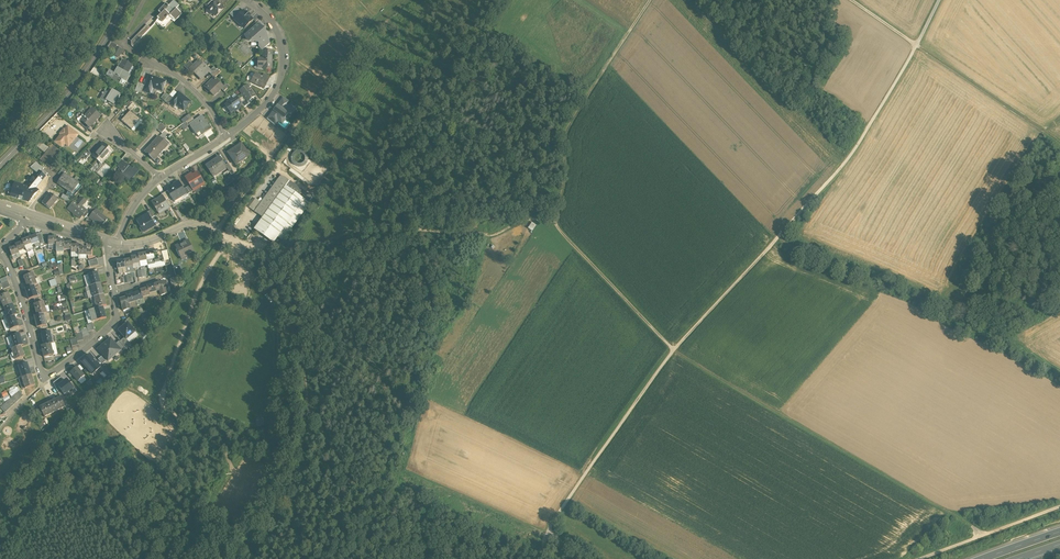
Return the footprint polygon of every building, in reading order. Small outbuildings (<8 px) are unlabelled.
[(204,4),(209,9),(215,2),(213,0),(208,0),(204,4)] [(179,6),(174,1),(171,4),(173,6),(173,7),(176,9),(179,6)] [(209,9),(208,9),(216,17),(223,8),(216,1),(215,2),(209,9)] [(169,6),(166,4),(158,12),(161,15),(157,19),(158,20),(162,23),(169,16),(172,19),(174,21),(181,14),(176,9),(173,7),(173,6),(171,4),(169,6)] [(229,14),(235,20),(242,13),(236,7),(229,14)] [(242,13),(235,20),(244,29),(252,20),(249,17),(250,16),(246,12),(245,13),(243,11),(242,13)] [(169,16),(162,23),(166,26),(172,19),(169,16)] [(162,23),(158,20),(156,22),(163,29),(166,26),(162,23)] [(259,24),(246,36),(251,40),(252,40),(253,42),(258,42),(259,41),(260,41),(265,37),(261,33),(264,31),(263,29),(259,24)] [(147,25),(137,36),(141,39),(150,29),(147,25)] [(137,36),(131,42),(132,46),(133,48),(141,39),(137,36)] [(270,44),(266,39),(261,43),(260,48),(263,50),(270,44)] [(117,46),(111,42),(107,49),(109,50),(108,51),(112,53),(113,54),(116,48),(117,48),(117,46)] [(117,48),(116,48),(113,54),(112,55),(118,58),(122,51),(117,48)] [(271,55),(264,55),(263,59),(258,59),(258,66),(263,66),(263,69),(272,70),(272,55),(271,55)] [(202,65),(199,61),(193,66),(189,70),(189,71),(193,74),(194,73),(200,80),(202,78),(202,77),(204,75),(205,76),(209,73),(211,71),(207,67),(205,68),(202,65)] [(132,67),(123,62),(115,75),(112,80),(120,85),(123,80),(126,82),(129,77),(127,75),(132,67)] [(189,62),(184,67),(188,72),(189,71),(189,70),(193,66),(189,62)] [(217,71),(214,68),(211,71),(209,73),(212,76),(217,71)] [(262,77),(256,74),(252,82),(257,84),(256,85),(264,89),(269,81),(262,77)] [(166,83),(149,77),(145,87),(143,93),(144,93),(150,95),(152,89),(162,93),(166,83)] [(223,88),(214,79),(206,87),(210,91),(209,92),(214,97),(221,90),(223,88)] [(247,86),(240,91),(244,96),(248,102),(255,97),(249,88),(247,86)] [(121,96),(113,91),(110,95),(105,92),(100,100),(105,103),(103,107),(111,111),(121,96)] [(184,99),(177,94),(173,99),(170,104),(174,107),(176,105),(183,112),(190,103),(185,99),(184,99)] [(169,96),(164,103),(168,106),(170,104),(173,99),(169,96)] [(244,96),(238,100),(242,105),(241,105),(244,108),(250,104),(248,102),(244,96)] [(237,98),(234,100),(233,99),(228,103),(228,104),(226,106),(231,113),(233,111),(234,112),(236,110),(237,109),(238,109),(240,108),(239,107),(241,105),(242,105),(238,100),(237,98)] [(291,110),(286,106),(281,102),(278,107),(275,112),(274,111),(271,116),(278,121),(281,117),(285,119),(288,114),(291,110)] [(133,103),(127,109),(130,112),(131,112),(136,106),(133,103)] [(92,110),(81,121),(90,128),(100,117),(92,110)] [(130,112),(122,121),(131,130),(136,124),(137,125),(138,124),(136,123),(139,120),(131,112),(130,112)] [(275,125),(278,121),(271,116),(270,115),(267,120),(275,125)] [(202,118),(195,122),(190,125),(198,138),(211,129),(202,116),(202,117),(202,118)] [(90,128),(81,121),(79,124),(87,131),(90,128)] [(166,128),(161,124),(156,129),(162,134),(166,128)] [(78,135),(68,127),(65,131),(64,130),(60,134),(61,135),(58,139),(65,144),(68,141),(71,144),(78,135)] [(159,138),(145,153),(148,156),(149,158),(150,157),(154,160),(168,145),(159,138)] [(65,144),(58,139),(54,144),(61,149),(65,144)] [(103,144),(92,156),(100,163),(111,151),(103,144)] [(242,144),(228,153),(236,165),(250,156),(242,144)] [(52,146),(41,160),(51,168),(54,164),(50,161),(58,151),(52,146)] [(86,150),(81,156),(86,160),(91,155),(86,150)] [(217,152),(204,162),(206,164),(219,155),(217,152)] [(290,163),(306,167),(308,157),(305,156),(304,160),(296,158),(297,153),(293,152),(290,163)] [(225,166),(219,158),(206,167),(213,177),(226,168),(225,166)] [(121,161),(116,166),(120,169),(125,163),(121,161)] [(36,162),(30,167),(37,173),(39,171),(45,176),(47,174),(43,170),(44,168),(36,162)] [(133,170),(125,163),(120,169),(119,171),(126,177),(126,178),(130,181),(139,171),(134,168),(133,170)] [(36,189),(45,176),(39,171),(37,173),(26,186),(15,183),(11,197),(29,203),(38,191),(36,189)] [(197,172),(191,176),(190,175),(185,178),(190,186),(193,192),(205,185),(197,172)] [(79,184),(64,174),(62,177),(57,184),(72,194),(79,184)] [(261,203),(255,212),(263,218),(259,223),(278,236),(278,237),(280,238),(277,242),(280,244),(314,198),(282,174),(261,203)] [(183,190),(179,181),(173,184),(174,185),(167,189),(174,202),(186,195),(183,190)] [(58,200),(51,193),(42,203),(50,209),(58,200)] [(163,196),(152,203),(158,212),(164,209),(165,211),(170,208),(165,200),(163,196)] [(81,197),(77,203),(75,201),(68,209),(80,219),(83,215),(86,211),(81,207),(86,201),(81,197)] [(255,212),(261,203),(257,199),(250,208),(255,212)] [(86,211),(83,215),(86,218),(87,216),(91,211),(89,208),(86,211)] [(107,219),(96,210),(93,213),(90,218),(101,227),(107,219)] [(151,219),(148,214),(137,221),(141,228),(144,226),(144,227),(145,227),(147,230),(155,225),(151,219)] [(278,236),(259,223),(255,228),(274,242),(278,237),(278,236)] [(35,235),(29,238),(31,245),(35,244),(38,242),(39,242),(36,235),(35,235)] [(29,238),(22,241),(22,242),(24,248),(31,245),(29,238)] [(22,242),(15,245),(16,247),(18,252),(25,249),(24,248),(22,242)] [(185,244),(181,246),(180,244),(175,247),(182,260),(195,254),(191,246),(188,248),(185,244)] [(16,247),(9,249),(11,257),(19,254),(18,252),(16,247)] [(153,252),(145,253),(147,261),(154,259),(153,252)] [(161,252),(157,253),(158,259),(156,259),(157,263),(164,261),(161,252)] [(145,253),(138,255),(138,256),(139,262),(147,261),(145,253)] [(138,256),(131,258),(131,259),(132,265),(140,264),(139,262),(138,256)] [(132,265),(131,259),(124,261),(125,268),(133,267),(132,265)] [(124,261),(117,262),(118,270),(125,268),(124,261)] [(96,272),(87,275),(91,286),(100,284),(96,272)] [(33,274),(24,277),(27,288),(34,286),(37,285),(33,274)] [(176,277),(170,279),(172,286),(178,284),(178,283),(176,277)] [(51,287),(58,285),(55,279),(49,281),(51,287)] [(161,282),(154,285),(156,292),(160,291),(163,289),(161,282)] [(100,284),(91,286),(94,297),(103,295),(100,284)] [(154,285),(147,287),(147,288),(149,294),(156,292),(154,285)] [(27,288),(25,289),(29,300),(38,297),(34,286),(27,288)] [(147,288),(140,291),(140,292),(142,298),(149,295),(149,294),(147,288)] [(140,292),(133,294),(136,301),(143,299),(142,298),(140,292)] [(8,293),(0,297),(0,299),(4,308),(12,304),(8,293)] [(133,294),(126,297),(126,298),(128,304),(136,301),(133,294)] [(103,295),(94,297),(97,308),(102,307),(106,306),(103,295)] [(126,298),(120,300),(123,311),(130,309),(128,304),(126,298)] [(43,302),(34,304),(37,316),(43,314),(46,313),(43,302)] [(12,304),(4,308),(8,318),(14,316),(17,315),(12,304)] [(97,308),(93,309),(97,321),(106,318),(102,307),(97,308)] [(147,311),(140,313),(142,320),(149,318),(147,311)] [(37,316),(34,316),(37,328),(46,325),(43,314),(37,316)] [(8,318),(5,320),(10,330),(19,327),(14,316),(8,318)] [(124,338),(126,340),(136,332),(128,322),(118,331),(124,338)] [(50,332),(41,334),(44,345),(50,344),(53,343),(50,332)] [(19,334),(10,337),(14,348),(20,346),(23,345),(19,334)] [(124,338),(119,342),(125,349),(130,345),(126,340),(124,338)] [(111,339),(98,350),(108,361),(121,351),(116,345),(111,339)] [(119,342),(116,345),(121,351),(122,352),(125,349),(119,342)] [(44,345),(41,346),(44,357),(53,355),(50,344),(44,345)] [(14,348),(11,349),(15,360),(24,357),(20,346),(14,348)] [(90,355),(82,362),(92,375),(101,368),(90,355)] [(27,363),(18,366),(22,377),(31,374),(27,363)] [(109,373),(104,367),(99,371),(102,374),(104,372),(106,375),(109,373)] [(77,368),(71,373),(78,381),(84,376),(77,368)] [(31,374),(22,377),(26,388),(34,385),(31,374)] [(58,386),(63,382),(60,378),(53,383),(58,392),(60,390),(58,386)] [(65,395),(74,388),(66,379),(63,382),(58,386),(60,390),(65,395)] [(60,397),(40,407),(44,417),(65,407),(60,397)]
